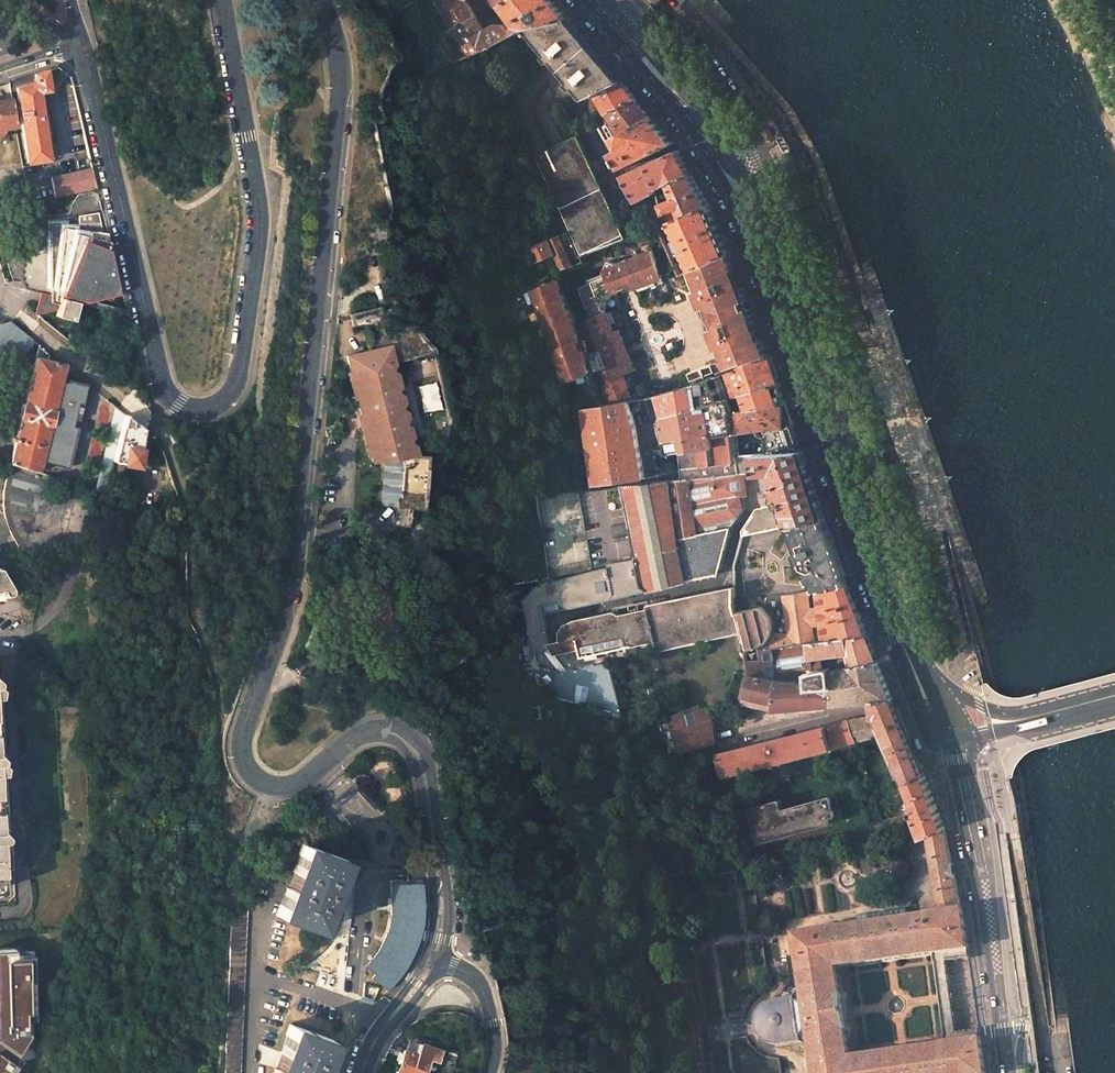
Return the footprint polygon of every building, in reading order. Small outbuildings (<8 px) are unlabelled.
[(452,25),(474,15),(466,0),(436,0),(452,25)] [(569,19),(552,0),(511,0),(502,5),(510,16),(518,27),(522,32),(524,31),(530,29),(569,19)] [(497,25),(483,31),(482,29),(474,15),(452,25),(461,39),(462,41),(471,55),(483,51),(492,48),(491,46),(520,32),(522,32),(518,27),(510,31),(505,25),(497,25)] [(592,47),(569,19),(530,29),(551,54),(549,56),(552,60),(554,62),(556,59),(565,70),(592,47)] [(622,82),(592,47),(565,70),(575,81),(572,83),(577,89),(580,87),(589,98),(591,97),(600,93),(622,82)] [(49,90),(46,70),(14,80),(15,88),(27,159),(27,163),(49,159),(38,92),(49,90)] [(8,82),(0,85),(0,97),(10,94),(10,90),(8,82)] [(637,99),(622,82),(600,93),(607,108),(610,113),(637,99)] [(10,94),(0,97),(0,128),(15,126),(10,94)] [(652,117),(637,99),(610,113),(620,135),(652,117)] [(610,113),(607,108),(600,111),(603,117),(610,113)] [(620,135),(610,113),(603,117),(606,123),(598,127),(606,142),(615,138),(620,135)] [(674,143),(652,117),(620,135),(615,138),(620,147),(612,153),(619,166),(621,169),(674,143)] [(574,128),(559,135),(563,143),(578,136),(574,128)] [(590,162),(578,136),(563,143),(549,150),(535,157),(560,209),(603,188),(590,162)] [(620,147),(615,138),(606,142),(612,153),(620,147)] [(789,148),(783,151),(789,162),(794,160),(789,148)] [(678,150),(624,176),(626,179),(638,202),(656,193),(655,191),(670,183),(671,183),(691,173),(678,150)] [(93,168),(51,177),(54,197),(97,188),(95,178),(93,168)] [(710,206),(691,173),(671,183),(677,197),(664,203),(671,221),(710,206)] [(604,190),(603,188),(560,209),(582,254),(625,234),(604,190)] [(671,221),(664,203),(660,204),(668,223),(671,221)] [(731,253),(710,206),(671,221),(676,232),(679,238),(685,252),(688,259),(693,270),(697,268),(705,264),(731,253)] [(78,224),(49,223),(50,248),(40,250),(33,252),(28,256),(24,262),(22,268),(22,273),(22,278),(23,281),(25,286),(27,288),(40,292),(50,295),(51,303),(58,304),(57,310),(55,316),(71,320),(77,301),(83,303),(91,301),(122,293),(108,232),(103,232),(98,212),(78,215),(78,224)] [(49,220),(33,223),(40,250),(50,248),(49,223),(49,220)] [(676,232),(671,221),(668,223),(659,226),(664,238),(676,232)] [(581,256),(570,230),(561,234),(574,265),(584,261),(581,256)] [(574,265),(561,234),(548,240),(553,251),(563,271),(574,265)] [(685,252),(679,238),(667,243),(672,257),(685,252)] [(553,251),(548,240),(529,248),(534,259),(553,251)] [(621,347),(616,334),(613,335),(611,328),(607,329),(602,316),(606,314),(605,311),(603,306),(607,298),(612,296),(634,287),(635,289),(643,286),(649,283),(650,283),(656,281),(664,277),(653,251),(616,265),(609,261),(601,275),(603,279),(591,284),(579,289),(590,320),(572,327),(555,281),(530,290),(566,384),(590,375),(591,377),(594,376),(599,374),(604,387),(596,390),(603,408),(631,401),(628,390),(629,390),(625,377),(629,375),(631,374),(626,361),(621,347)] [(712,306),(719,326),(716,327),(728,357),(731,356),(735,367),(743,364),(744,366),(770,356),(760,327),(757,328),(754,321),(757,320),(753,309),(748,297),(745,288),(742,289),(740,282),(742,282),(733,258),(731,253),(705,264),(697,268),(705,289),(701,290),(708,307),(712,306)] [(693,270),(688,259),(676,265),(681,275),(693,270)] [(705,289),(697,268),(693,270),(701,290),(705,289)] [(601,275),(589,280),(591,284),(603,279),(601,275)] [(35,312),(37,314),(57,310),(58,304),(51,303),(50,295),(40,292),(37,303),(35,312)] [(607,298),(603,306),(605,311),(607,311),(612,298),(612,296),(607,298)] [(91,301),(83,303),(127,315),(127,312),(126,310),(91,301)] [(708,307),(716,327),(719,326),(712,306),(708,307)] [(611,328),(606,314),(602,316),(607,329),(611,328)] [(34,341),(9,321),(0,323),(0,358),(19,361),(34,341)] [(616,334),(621,347),(625,346),(620,332),(616,334)] [(350,370),(356,396),(352,397),(349,398),(352,408),(355,407),(359,406),(366,404),(371,425),(364,427),(370,454),(371,460),(384,458),(394,458),(416,453),(390,344),(347,354),(350,370)] [(0,452),(0,459),(10,463),(38,472),(41,460),(64,466),(69,445),(74,437),(75,425),(80,403),(83,390),(75,383),(60,380),(64,365),(39,345),(12,456),(0,452)] [(631,359),(625,346),(621,347),(626,361),(631,359)] [(778,377),(770,356),(744,366),(742,366),(737,369),(737,370),(729,373),(734,389),(755,383),(755,384),(778,377)] [(636,373),(631,359),(626,361),(631,374),(636,373)] [(691,382),(714,374),(712,366),(688,374),(691,382)] [(350,370),(346,371),(352,397),(356,396),(350,370)] [(633,389),(629,375),(625,377),(629,390),(633,389)] [(713,436),(704,406),(727,399),(718,376),(659,395),(667,441),(665,441),(669,453),(680,451),(715,446),(713,436)] [(778,377),(755,384),(755,383),(734,389),(737,396),(780,383),(778,377)] [(787,404),(780,383),(737,396),(739,404),(742,412),(787,404)] [(737,396),(734,389),(729,391),(731,398),(737,396)] [(667,441),(659,395),(652,397),(631,401),(637,426),(642,457),(656,455),(669,453),(665,441),(667,441)] [(734,405),(731,398),(727,399),(704,406),(713,436),(735,433),(735,413),(736,412),(734,405)] [(637,426),(631,401),(603,408),(583,412),(594,485),(635,479),(645,478),(642,457),(637,426)] [(359,406),(364,427),(371,425),(366,404),(359,406)] [(793,422),(787,404),(742,412),(736,412),(735,413),(735,433),(738,432),(765,427),(793,422)] [(113,461),(124,417),(126,414),(116,406),(97,492),(106,495),(113,461)] [(364,427),(359,406),(355,407),(365,455),(370,454),(364,427)] [(144,433),(144,429),(126,414),(124,417),(113,461),(139,466),(144,433)] [(797,432),(793,422),(765,427),(767,437),(769,453),(803,451),(797,432)] [(740,455),(738,432),(735,433),(713,436),(715,446),(680,451),(681,462),(683,479),(740,473),(739,455),(740,455)] [(178,441),(176,433),(170,434),(172,443),(178,441)] [(809,468),(803,451),(769,453),(756,454),(757,456),(758,472),(777,471),(779,478),(781,486),(779,489),(782,499),(780,499),(782,505),(784,511),(779,512),(783,519),(784,518),(820,500),(809,468)] [(757,456),(756,454),(740,455),(739,455),(740,473),(758,472),(757,456)] [(683,479),(681,462),(671,470),(658,466),(656,455),(642,457),(645,478),(635,479),(636,484),(646,483),(683,479)] [(106,495),(97,492),(62,480),(38,472),(10,463),(4,487),(3,497),(3,508),(5,519),(7,524),(10,530),(13,536),(54,610),(61,611),(77,616),(106,495)] [(741,495),(740,473),(683,479),(684,551),(733,540),(738,517),(743,508),(741,495)] [(684,551),(683,479),(646,483),(636,484),(620,486),(636,558),(642,586),(648,590),(687,581),(684,551)] [(636,558),(620,486),(595,491),(577,495),(593,566),(593,567),(608,564),(636,558)] [(848,585),(820,500),(784,518),(801,551),(798,552),(804,567),(807,566),(813,582),(815,581),(818,590),(848,585)] [(784,511),(782,505),(758,511),(756,514),(756,516),(760,528),(783,519),(779,512),(784,511)] [(760,528),(756,516),(754,517),(744,532),(744,534),(760,528)] [(720,567),(733,540),(684,551),(687,581),(713,575),(720,567)] [(642,586),(636,558),(608,564),(609,566),(615,594),(642,586)] [(615,594),(609,566),(564,578),(553,580),(557,601),(571,608),(611,599),(615,594)] [(14,594),(0,570),(0,594),(14,594)] [(553,580),(552,579),(535,583),(536,587),(539,605),(557,601),(553,580)] [(868,635),(848,585),(818,590),(820,605),(822,620),(823,625),(825,640),(868,635)] [(648,590),(642,586),(615,594),(611,599),(648,590)] [(735,604),(734,586),(721,594),(716,590),(650,605),(648,606),(649,609),(656,641),(658,651),(699,641),(710,639),(740,632),(742,632),(738,612),(736,612),(735,604)] [(811,606),(810,591),(784,594),(789,630),(791,644),(806,642),(813,641),(812,627),(812,623),(811,606)] [(571,608),(557,601),(539,605),(542,616),(571,608)] [(542,616),(539,605),(522,609),(526,625),(530,644),(532,654),(545,652),(549,647),(548,645),(542,616)] [(648,606),(650,605),(614,612),(620,615),(649,609),(648,606)] [(822,620),(820,605),(811,606),(812,623),(812,627),(823,625),(822,620)] [(761,607),(738,612),(742,632),(740,632),(745,652),(761,645),(762,644),(764,643),(768,640),(770,637),(771,634),(772,629),(773,624),(772,621),(771,616),(769,612),(768,609),(766,608),(765,607),(762,607),(761,607)] [(656,641),(649,609),(620,615),(614,612),(574,621),(564,625),(560,632),(560,642),(577,637),(582,656),(656,641)] [(320,628),(310,625),(303,644),(314,648),(320,628)] [(530,644),(526,625),(517,627),(521,646),(530,644)] [(879,661),(868,635),(825,640),(813,641),(806,642),(808,659),(823,657),(850,653),(851,657),(853,666),(879,661)] [(712,646),(710,639),(699,641),(701,648),(709,646),(712,646)] [(808,659),(806,642),(791,644),(763,648),(761,645),(745,652),(749,675),(776,680),(775,664),(808,659)] [(532,654),(530,644),(521,646),(523,655),(532,654)] [(536,669),(532,654),(523,655),(516,656),(519,670),(536,669)] [(823,660),(823,657),(808,659),(775,664),(776,680),(812,685),(812,674),(825,671),(823,660)] [(894,699),(879,661),(853,666),(825,671),(812,674),(812,685),(776,680),(749,675),(744,695),(776,702),(775,710),(828,705),(873,701),(894,699)] [(620,716),(609,662),(556,674),(553,697),(583,708),(620,716)] [(775,710),(776,702),(744,695),(743,703),(775,710)] [(897,708),(894,699),(873,701),(875,716),(878,715),(886,733),(890,744),(906,782),(924,776),(899,711),(897,708)] [(709,712),(705,703),(670,717),(679,750),(714,741),(709,712)] [(886,733),(878,715),(875,716),(849,720),(857,741),(879,735),(886,733)] [(857,741),(849,720),(826,726),(832,748),(857,741)] [(723,776),(832,748),(826,726),(717,754),(723,776)] [(890,744),(886,733),(879,735),(884,747),(890,744)] [(915,816),(923,838),(927,836),(945,829),(936,806),(924,776),(906,782),(916,809),(915,808),(914,809),(913,810),(911,811),(912,814),(912,815),(914,816),(915,816)] [(837,815),(831,796),(783,809),(780,800),(750,808),(760,842),(832,822),(829,818),(837,815)] [(265,824),(257,829),(261,835),(268,829),(265,824)] [(945,829),(927,836),(939,913),(908,918),(906,909),(859,915),(860,926),(795,935),(804,999),(797,1000),(796,998),(771,1001),(757,1016),(755,1019),(755,1026),(756,1030),(758,1034),(777,1045),(803,1042),(802,1039),(810,1038),(815,1072),(986,1072),(980,1029),(956,1032),(958,1043),(851,1059),(837,967),(945,952),(947,961),(969,958),(963,910),(962,910),(953,868),(945,829)] [(345,859),(303,844),(299,854),(302,856),(284,906),(280,904),(276,915),(319,930),(345,859)] [(395,885),(390,885),(392,915),(419,917),(418,884),(395,885)] [(231,910),(224,1072),(240,1072),(247,910),(231,910)] [(419,917),(392,915),(389,930),(415,939),(419,917)] [(415,939),(389,930),(379,952),(402,966),(415,939)] [(0,950),(0,1042),(16,1053),(30,1034),(29,1021),(36,1020),(30,948),(0,950)] [(402,966),(379,952),(367,966),(374,972),(371,976),(385,987),(402,966)] [(290,1024),(286,1035),(290,1036),(277,1072),(320,1072),(332,1040),(290,1024)] [(0,1042),(0,1072),(12,1072),(21,1059),(15,1056),(16,1053),(0,1042)] [(441,1050),(417,1042),(413,1053),(428,1059),(437,1062),(441,1050)] [(404,1050),(396,1072),(423,1072),(428,1059),(413,1053),(404,1050)]
